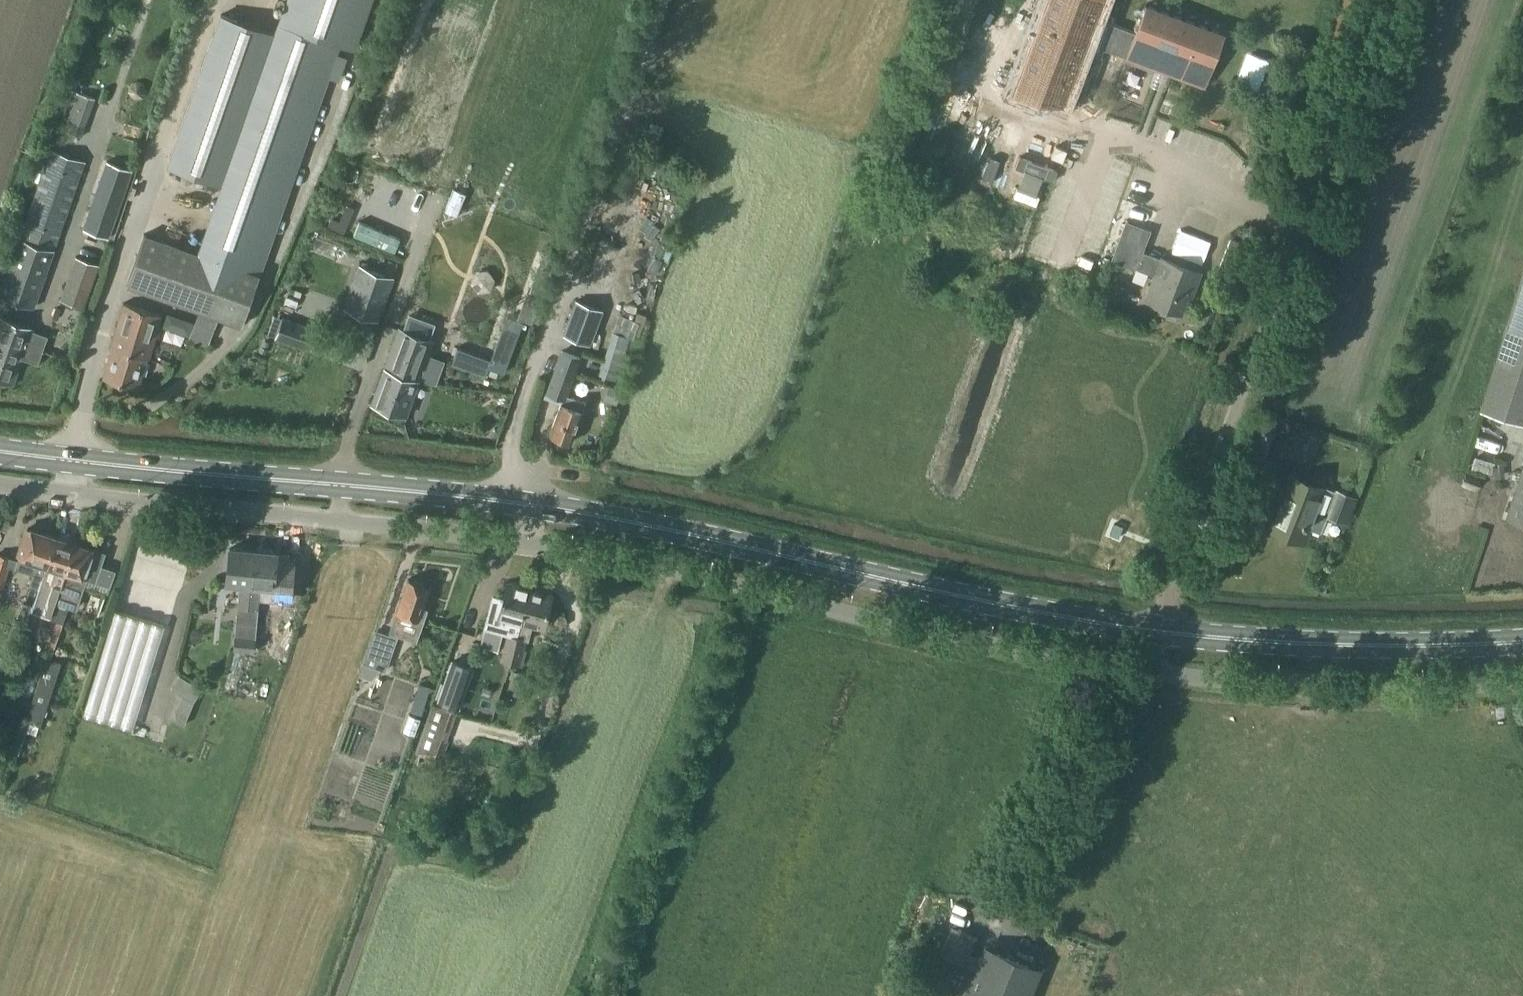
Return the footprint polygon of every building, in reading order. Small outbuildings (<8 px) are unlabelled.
[(1092,44),(1126,56),(1125,58),(1205,87),(1225,31),(1146,2),(1135,33),(1102,21),(1109,0),(1035,0),(1002,89),(1067,112),(1092,44)] [(127,285),(200,310),(195,323),(215,330),(219,318),(241,326),(260,274),(261,275),(331,76),(340,79),(347,58),(338,55),(342,44),(278,21),(203,238),(199,251),(145,232),(127,285)] [(213,26),(165,165),(209,180),(257,41),(213,26)] [(83,136),(96,98),(71,89),(58,127),(83,136)] [(20,236),(4,285),(0,294),(35,306),(55,249),(86,160),(51,148),(21,236),(20,236)] [(111,154),(98,191),(85,231),(105,238),(132,163),(111,154)] [(360,221),(354,234),(395,251),(401,237),(360,221)] [(1145,299),(1162,305),(1159,313),(1176,319),(1178,311),(1181,312),(1188,294),(1192,295),(1195,287),(1201,271),(1161,256),(1161,257),(1144,250),(1151,231),(1126,222),(1112,259),(1135,268),(1136,268),(1154,274),(1145,299)] [(85,307),(100,264),(76,256),(61,299),(85,307)] [(344,307),(379,321),(395,277),(360,264),(344,307)] [(1480,409),(1522,423),(1522,272),(1480,409)] [(113,346),(148,357),(148,356),(150,357),(163,314),(124,302),(111,345),(113,346)] [(493,360),(490,369),(506,374),(527,318),(511,312),(493,360)] [(1,316),(0,318),(0,379),(14,384),(23,356),(38,362),(43,349),(48,335),(33,331),(34,328),(1,316)] [(318,330),(282,317),(275,339),(310,351),(318,330)] [(400,326),(372,402),(406,415),(434,339),(400,326)] [(612,331),(599,374),(616,379),(629,336),(612,331)] [(103,377),(138,388),(148,357),(113,346),(103,377)] [(459,348),(452,366),(487,379),(490,369),(493,360),(459,348)] [(562,350),(546,392),(563,398),(551,433),(572,441),(586,401),(568,395),(582,357),(562,350)] [(595,374),(591,388),(604,393),(609,379),(595,374)] [(1509,516),(1522,521),(1522,472),(1509,516)] [(1283,532),(1282,534),(1284,537),(1289,539),(1292,537),(1293,536),(1297,537),(1302,524),(1321,531),(1328,513),(1346,520),(1354,497),(1318,482),(1317,484),(1288,473),(1275,509),(1278,510),(1271,527),(1283,532)] [(6,576),(10,566),(34,573),(30,585),(40,588),(43,580),(42,580),(57,536),(32,528),(31,529),(27,528),(19,554),(20,554),(18,560),(0,554),(0,574),(6,576)] [(43,580),(57,585),(54,593),(59,594),(62,587),(76,542),(57,536),(42,580),(43,580)] [(92,548),(76,542),(62,587),(59,594),(57,601),(78,608),(88,579),(110,586),(116,570),(102,565),(105,557),(95,553),(95,550),(91,549),(92,548)] [(230,547),(227,584),(240,585),(234,649),(235,649),(243,627),(247,629),(254,549),(230,547)] [(254,549),(251,586),(274,588),(275,579),(285,580),(285,577),(288,553),(270,551),(269,548),(263,548),(261,550),(254,549)] [(428,609),(422,607),(429,586),(425,584),(424,582),(416,580),(414,581),(409,579),(393,624),(392,624),(389,633),(375,628),(359,675),(372,680),(382,669),(386,670),(399,634),(417,640),(428,609)] [(498,616),(512,620),(509,632),(517,634),(530,587),(508,580),(498,616)] [(508,632),(504,647),(524,653),(527,639),(529,640),(533,626),(543,629),(553,593),(530,587),(517,634),(509,632),(508,632)] [(18,617),(28,620),(33,605),(23,601),(18,617)] [(58,621),(51,641),(49,647),(54,649),(63,622),(68,608),(57,604),(52,617),(51,618),(58,621)] [(83,713),(133,728),(165,624),(115,609),(83,713)] [(58,621),(51,618),(47,617),(40,637),(51,641),(58,621)] [(242,630),(240,647),(259,648),(261,632),(244,630),(242,630)] [(240,647),(239,657),(258,658),(258,648),(240,647)] [(504,647),(501,660),(520,665),(524,653),(504,647)] [(61,662),(46,657),(26,720),(28,721),(26,726),(24,725),(16,749),(32,754),(61,662)] [(457,712),(461,713),(462,711),(470,714),(474,701),(466,698),(463,706),(460,705),(471,671),(473,671),(475,666),(473,665),(454,658),(438,706),(457,711),(457,712)] [(176,710),(177,721),(185,724),(194,702),(203,688),(180,674),(171,688),(183,695),(176,710)] [(420,682),(416,696),(411,712),(422,716),(427,700),(426,699),(431,686),(420,682)] [(433,704),(432,704),(415,752),(435,759),(437,752),(444,754),(449,740),(447,739),(457,712),(457,711),(438,706),(433,704)] [(405,732),(416,735),(421,718),(410,715),(405,732)] [(3,774),(9,751),(0,749),(0,773),(3,774)] [(953,929),(941,959),(975,972),(965,995),(1033,995),(1042,973),(983,950),(979,961),(969,958),(977,938),(953,929)]
